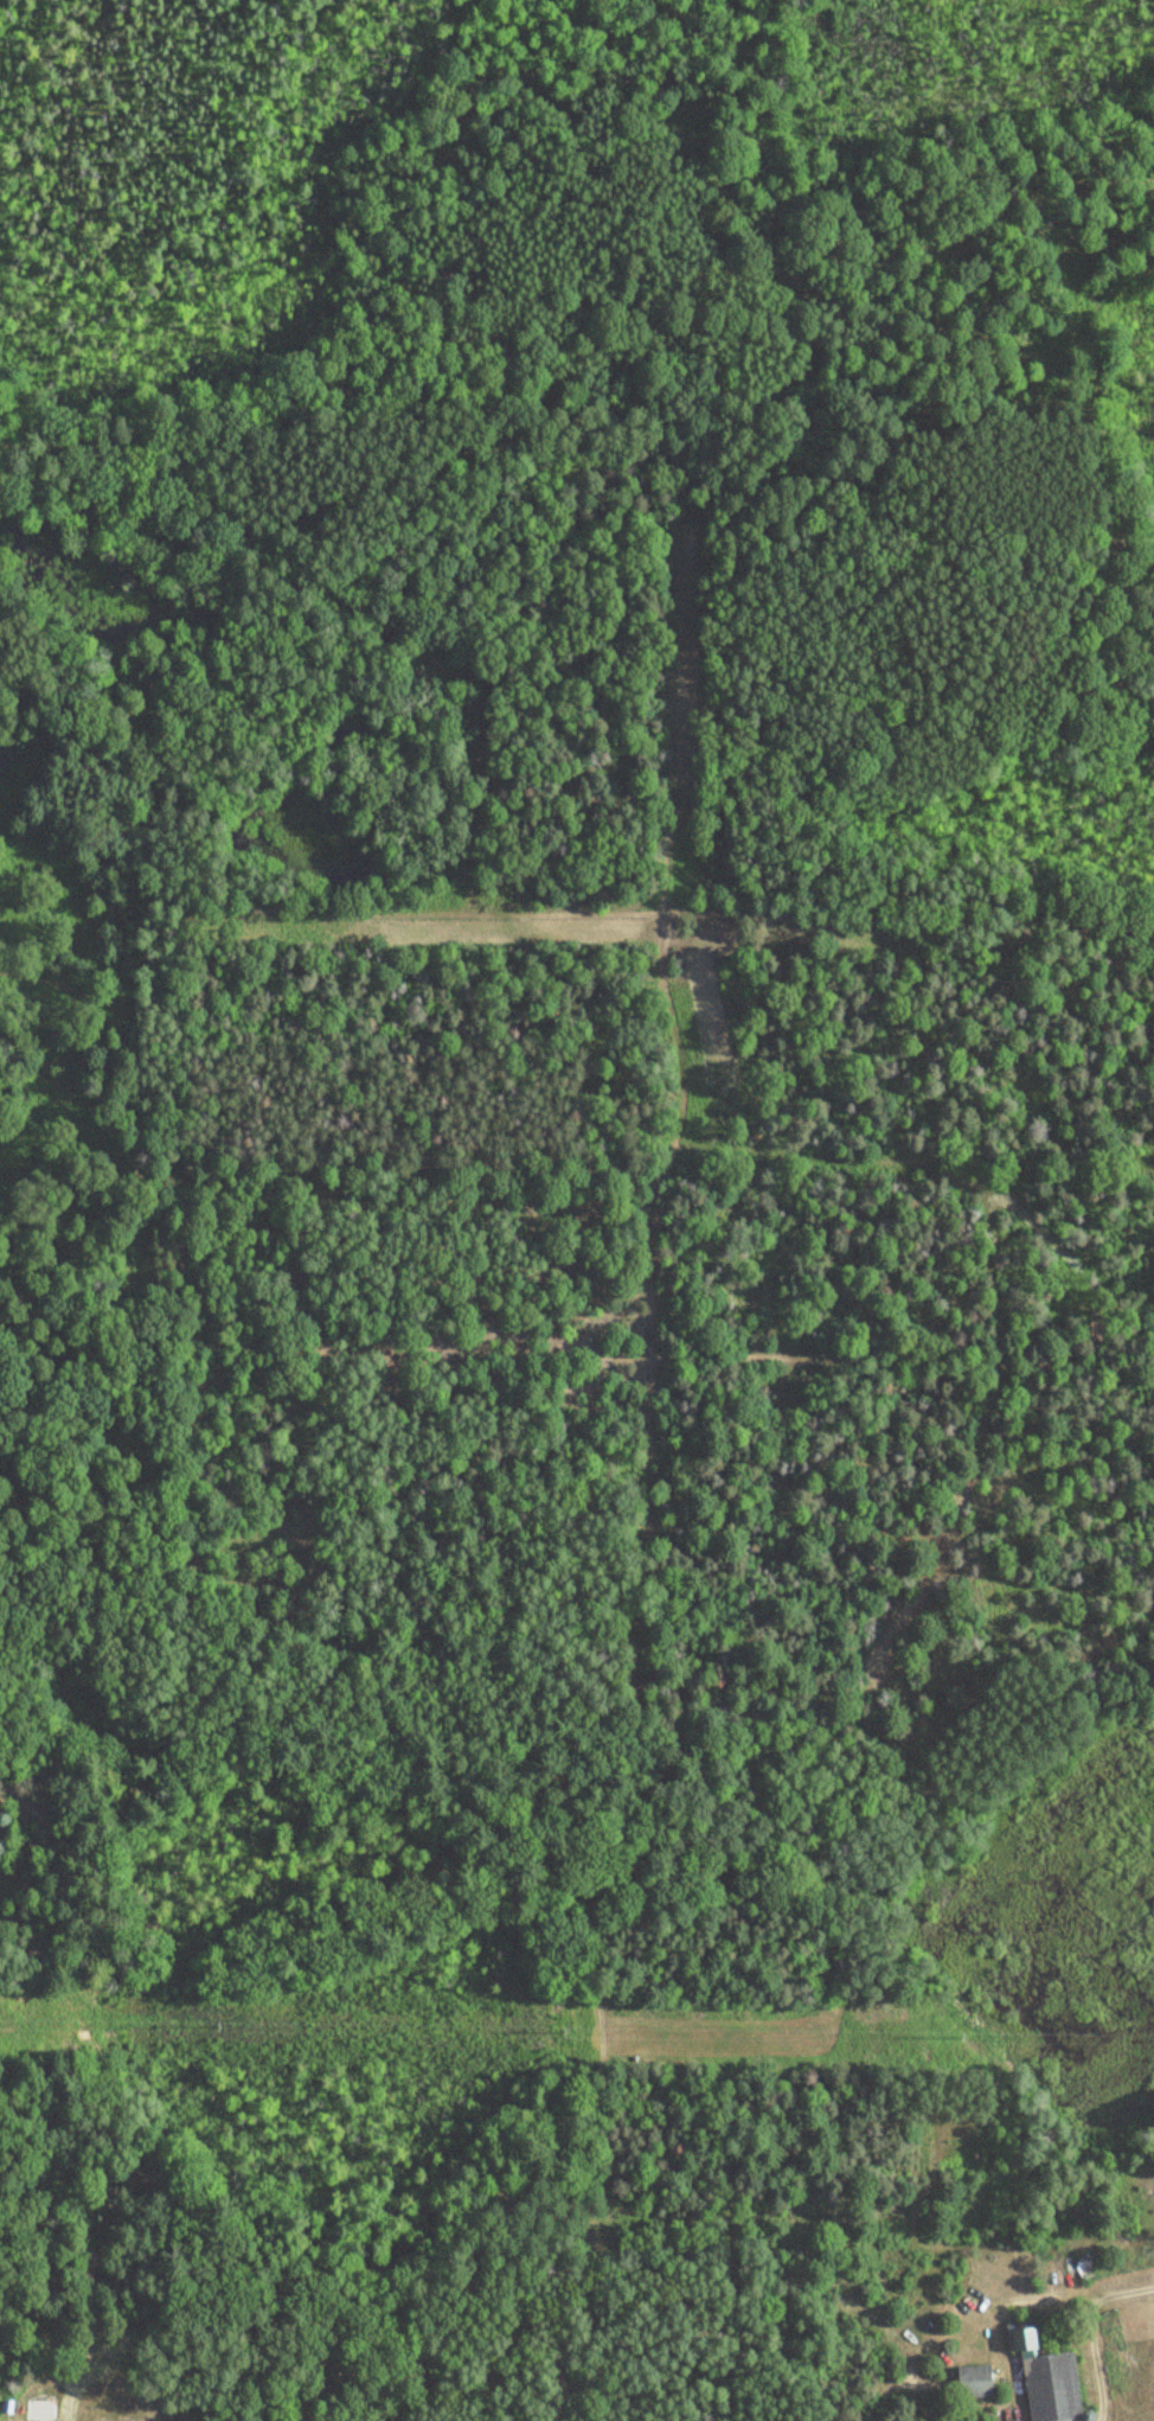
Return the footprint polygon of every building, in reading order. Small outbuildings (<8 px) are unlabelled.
[(1079,2277),(1091,2277),(1090,2262),(1078,2262),(1079,2277)] [(1075,2352),(1042,2356),(1038,2327),(1009,2331),(1012,2353),(1023,2352),(1032,2420),(1063,2420),(1083,2419),(1075,2352)] [(994,2396),(994,2367),(964,2367),(964,2396),(994,2396)]
